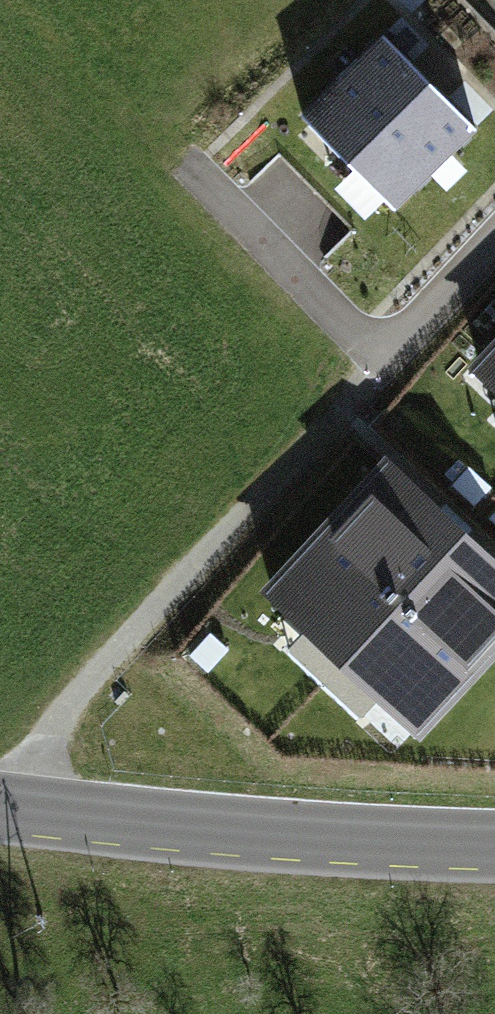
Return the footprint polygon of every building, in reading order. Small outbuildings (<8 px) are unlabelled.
[(429,80),(383,34),(302,114),(347,160),(429,80)] [(475,127),(429,80),(347,160),(393,207),(475,127)] [(480,365),(494,379),(494,349),(480,365)] [(388,467),(273,590),(418,726),(494,644),(494,566),(388,467)]
